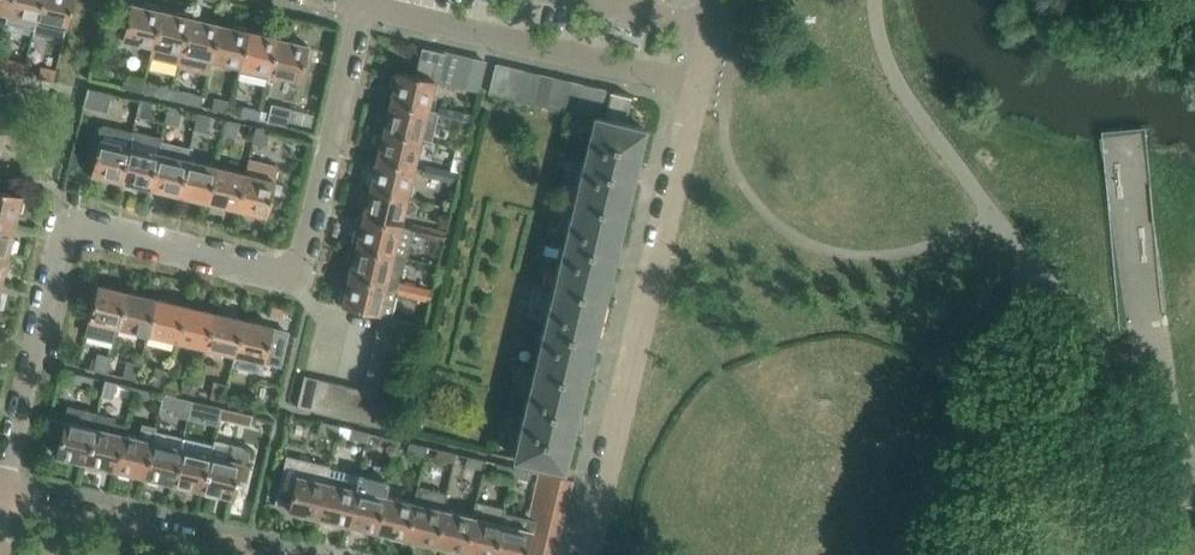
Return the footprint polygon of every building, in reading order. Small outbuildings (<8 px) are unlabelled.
[(10,0),(0,0),(0,11),(7,12),(10,0)] [(40,0),(10,0),(7,12),(36,19),(40,0)] [(33,33),(62,40),(66,26),(72,0),(41,0),(36,19),(33,33)] [(152,44),(160,9),(158,9),(158,5),(148,2),(147,6),(130,2),(122,37),(152,44)] [(152,44),(149,56),(178,63),(181,51),(189,16),(187,15),(188,11),(177,9),(176,13),(160,9),(152,44)] [(210,58),(218,23),(216,22),(217,18),(206,16),(205,20),(189,16),(181,51),(178,63),(178,65),(208,72),(211,58),(210,58)] [(239,65),(248,30),(245,29),(246,25),(236,23),(235,27),(218,23),(210,58),(211,58),(239,65)] [(268,72),(277,37),(274,36),(275,32),(264,29),(263,33),(248,30),(239,65),(240,65),(237,76),(266,83),(269,72),(268,72)] [(306,46),(307,44),(277,37),(268,72),(269,72),(298,79),(303,57),(307,58),(309,47),(306,46)] [(391,72),(388,85),(393,86),(390,99),(430,108),(436,80),(443,51),(421,46),(415,74),(397,69),(396,73),(391,72)] [(443,51),(436,80),(450,83),(457,54),(443,51)] [(0,54),(0,67),(24,72),(27,61),(0,54)] [(457,54),(450,83),(464,87),(470,57),(457,54)] [(470,57),(464,87),(478,90),(485,61),(470,57)] [(503,95),(509,67),(495,63),(489,92),(503,95)] [(57,68),(56,68),(41,65),(39,76),(54,80),(57,68)] [(517,98),(524,70),(509,67),(503,95),(517,98)] [(531,101),(538,73),(524,70),(517,98),(531,101)] [(546,105),(552,77),(538,73),(531,101),(546,105)] [(127,76),(124,86),(142,91),(145,80),(127,76)] [(560,108),(566,80),(552,77),(546,105),(560,108)] [(575,111),(582,84),(566,80),(560,108),(575,111)] [(170,97),(173,85),(156,81),(153,93),(170,97)] [(589,114),(595,87),(582,84),(575,111),(589,114)] [(107,111),(112,93),(88,87),(84,105),(107,111)] [(604,118),(610,90),(595,87),(589,114),(594,116),(604,118)] [(187,89),(184,101),(201,105),(201,104),(204,93),(187,89)] [(636,98),(637,97),(610,90),(604,118),(594,116),(574,201),(623,212),(643,127),(623,122),(629,97),(636,98)] [(215,96),(212,107),(230,111),(232,101),(215,96)] [(150,118),(154,101),(154,100),(140,97),(135,114),(150,118)] [(382,112),(379,124),(384,125),(383,129),(422,138),(432,140),(437,116),(438,110),(430,108),(390,99),(387,113),(382,112)] [(267,120),(287,125),(291,107),(271,103),(267,120)] [(179,125),(183,108),(183,107),(169,104),(164,121),(179,125)] [(243,104),(241,114),(259,118),(261,108),(243,104)] [(454,120),(456,108),(440,104),(438,110),(437,116),(454,120)] [(471,124),(474,112),(456,108),(454,120),(471,124)] [(208,131),(212,115),(212,114),(198,111),(193,128),(208,131)] [(237,138),(241,122),(241,121),(227,117),(222,135),(237,138)] [(102,123),(90,172),(120,179),(132,131),(102,123)] [(266,145),(270,129),(270,128),(256,124),(251,142),(266,145)] [(161,139),(162,135),(133,128),(132,131),(120,179),(149,186),(161,139)] [(416,167),(422,138),(383,129),(382,132),(377,131),(375,142),(379,143),(376,157),(416,167)] [(189,146),(161,139),(149,186),(178,193),(186,158),(187,158),(190,146),(189,146)] [(245,172),(244,172),(236,207),(265,214),(278,163),(249,156),(245,172)] [(409,196),(416,167),(376,157),(373,171),(368,170),(365,182),(370,183),(369,187),(409,196)] [(215,165),(187,158),(186,158),(178,193),(207,200),(215,165)] [(440,178),(443,167),(425,163),(423,174),(440,178)] [(236,207),(244,172),(215,165),(207,200),(236,207)] [(458,182),(461,171),(443,167),(440,178),(458,182)] [(402,225),(409,196),(369,187),(368,190),(364,189),(361,200),(366,202),(363,216),(402,225)] [(14,222),(17,208),(22,209),(24,198),(20,197),(21,193),(0,188),(0,219),(14,222)] [(603,297),(623,212),(574,201),(554,286),(603,297)] [(413,233),(426,236),(429,226),(412,222),(411,227),(402,225),(363,216),(359,230),(354,229),(352,240),(357,241),(356,245),(404,256),(407,257),(413,233)] [(14,222),(0,219),(0,250),(8,251),(8,247),(12,248),(15,237),(11,236),(14,222)] [(444,240),(446,229),(429,226),(426,236),(444,240)] [(350,247),(347,259),(352,260),(349,274),(397,285),(399,279),(404,256),(356,245),(355,248),(350,247)] [(8,251),(0,250),(0,281),(4,267),(8,268),(10,256),(7,255),(8,251)] [(415,296),(418,284),(399,279),(397,285),(349,274),(346,288),(341,287),(338,298),(343,299),(342,303),(381,312),(392,315),(397,292),(415,296)] [(118,325),(127,290),(97,283),(85,332),(116,339),(119,326),(118,325)] [(429,300),(433,287),(418,284),(415,296),(429,300)] [(583,383),(603,297),(554,286),(533,371),(583,383)] [(147,332),(156,297),(127,290),(118,325),(119,326),(147,332)] [(176,339),(185,304),(156,297),(147,332),(176,339)] [(205,346),(214,311),(185,304),(176,339),(205,346)] [(235,353),(243,318),(214,311),(205,346),(235,353)] [(409,336),(412,321),(381,313),(377,328),(409,336)] [(235,353),(232,364),(256,370),(260,368),(263,365),(264,360),(280,364),(287,331),(272,327),(273,325),(243,318),(235,353)] [(409,336),(377,328),(374,343),(405,350),(409,336)] [(402,365),(405,350),(374,343),(370,358),(402,365)] [(98,351),(94,368),(108,372),(112,354),(98,351)] [(128,358),(124,375),(138,379),(142,361),(128,358)] [(398,380),(402,365),(370,358),(367,373),(398,380)] [(157,365),(153,382),(167,386),(171,369),(157,365)] [(92,386),(94,376),(94,375),(76,371),(74,381),(92,386)] [(563,468),(583,383),(533,371),(513,456),(563,468)] [(186,372),(181,389),(196,392),(200,376),(186,372)] [(313,407),(320,377),(304,373),(297,404),(313,407)] [(398,380),(367,373),(364,387),(395,395),(398,380)] [(328,411),(335,381),(320,377),(313,407),(328,411)] [(121,392),(123,383),(123,382),(106,378),(103,388),(121,392)] [(215,379),(210,396),(225,399),(229,382),(215,379)] [(342,414),(349,384),(335,381),(328,411),(342,414)] [(388,425),(395,395),(364,387),(349,384),(342,414),(388,425)] [(150,400),(152,390),(152,389),(135,385),(132,395),(150,400)] [(179,406),(181,397),(181,396),(163,392),(161,402),(179,406)] [(193,400),(189,417),(217,423),(219,416),(222,406),(193,399),(193,400)] [(94,426),(95,426),(98,412),(68,404),(60,440),(56,439),(54,450),(57,451),(56,454),(86,461),(94,426)] [(237,420),(240,411),(240,410),(222,406),(219,416),(237,420)] [(338,434),(341,425),(341,424),(323,419),(320,430),(338,434)] [(155,430),(157,425),(143,421),(139,436),(123,433),(115,468),(119,469),(118,472),(128,474),(129,471),(144,475),(155,430)] [(115,468),(123,433),(95,426),(94,426),(86,461),(89,462),(88,465),(99,467),(100,464),(115,468)] [(368,441),(370,431),(370,430),(352,426),(350,437),(368,441)] [(173,481),(184,436),(155,430),(144,475),(147,475),(147,478),(158,481),(158,478),(173,481)] [(396,448),(399,438),(399,437),(381,433),(379,443),(396,448)] [(203,488),(213,443),(184,436),(173,481),(176,482),(175,485),(186,488),(187,485),(203,488)] [(213,443),(203,488),(205,489),(205,492),(215,495),(216,491),(232,495),(237,478),(246,480),(250,464),(253,448),(244,446),(214,439),(213,443)] [(425,454),(427,445),(427,444),(410,440),(408,450),(425,454)] [(457,451),(438,447),(436,457),(455,462),(457,451)] [(315,515),(318,515),(327,481),(331,463),(287,453),(275,502),(279,503),(279,501),(290,504),(289,508),(304,512),(304,515),(314,518),(315,515)] [(484,469),(486,459),(486,458),(468,454),(466,464),(484,469)] [(512,475),(514,464),(497,460),(495,471),(512,475)] [(530,479),(532,470),(532,469),(514,464),(512,475),(530,479)] [(568,495),(572,479),(537,471),(533,486),(568,495)] [(347,522),(356,488),(327,481),(318,515),(334,519),(333,522),(344,524),(345,522),(347,522)] [(443,506),(444,506),(447,492),(417,485),(414,501),(405,536),(421,540),(420,543),(432,545),(432,542),(434,543),(443,506)] [(564,510),(568,495),(533,486),(529,502),(564,510)] [(376,529),(385,494),(356,488),(347,522),(363,526),(362,529),(373,531),(374,528),(376,529)] [(405,536),(414,501),(385,494),(376,529),(392,533),(392,536),(403,538),(403,536),(405,536)] [(504,510),(505,506),(476,499),(472,513),(462,553),(472,554),(493,554),(503,510),(504,510)] [(561,525),(564,510),(529,502),(526,515),(526,517),(561,525)] [(462,553),(472,513),(444,506),(443,506),(434,543),(450,547),(449,550),(462,553)] [(561,525),(526,517),(526,515),(504,510),(503,510),(493,554),(554,554),(561,525)]
